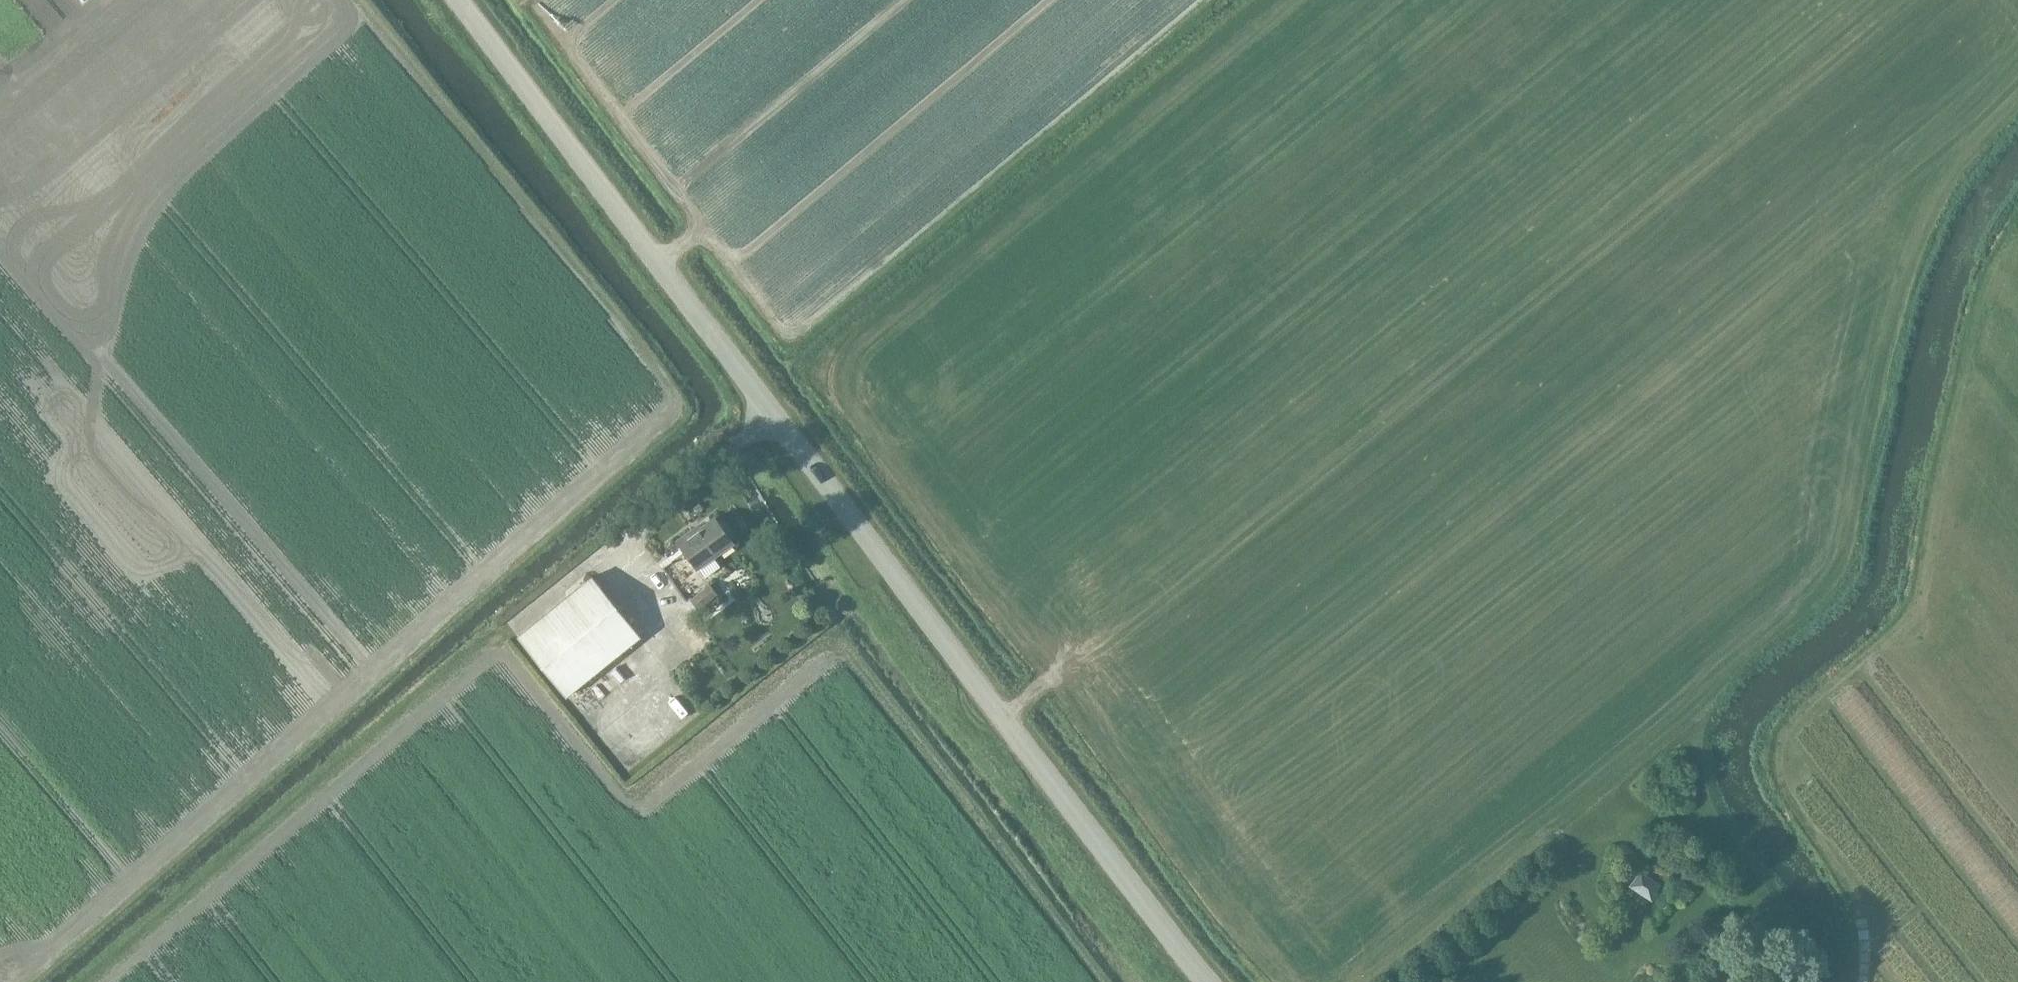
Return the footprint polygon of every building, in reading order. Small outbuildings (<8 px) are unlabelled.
[(697,568),(732,542),(715,518),(695,532),(693,529),(677,541),(697,568)] [(517,636),(566,697),(641,636),(592,576),(517,636)] [(697,612),(715,597),(707,586),(688,602),(697,612)] [(1649,882),(1631,880),(1630,896),(1648,897),(1649,882)] [(1729,968),(1711,981),(1740,981),(1729,968)]
